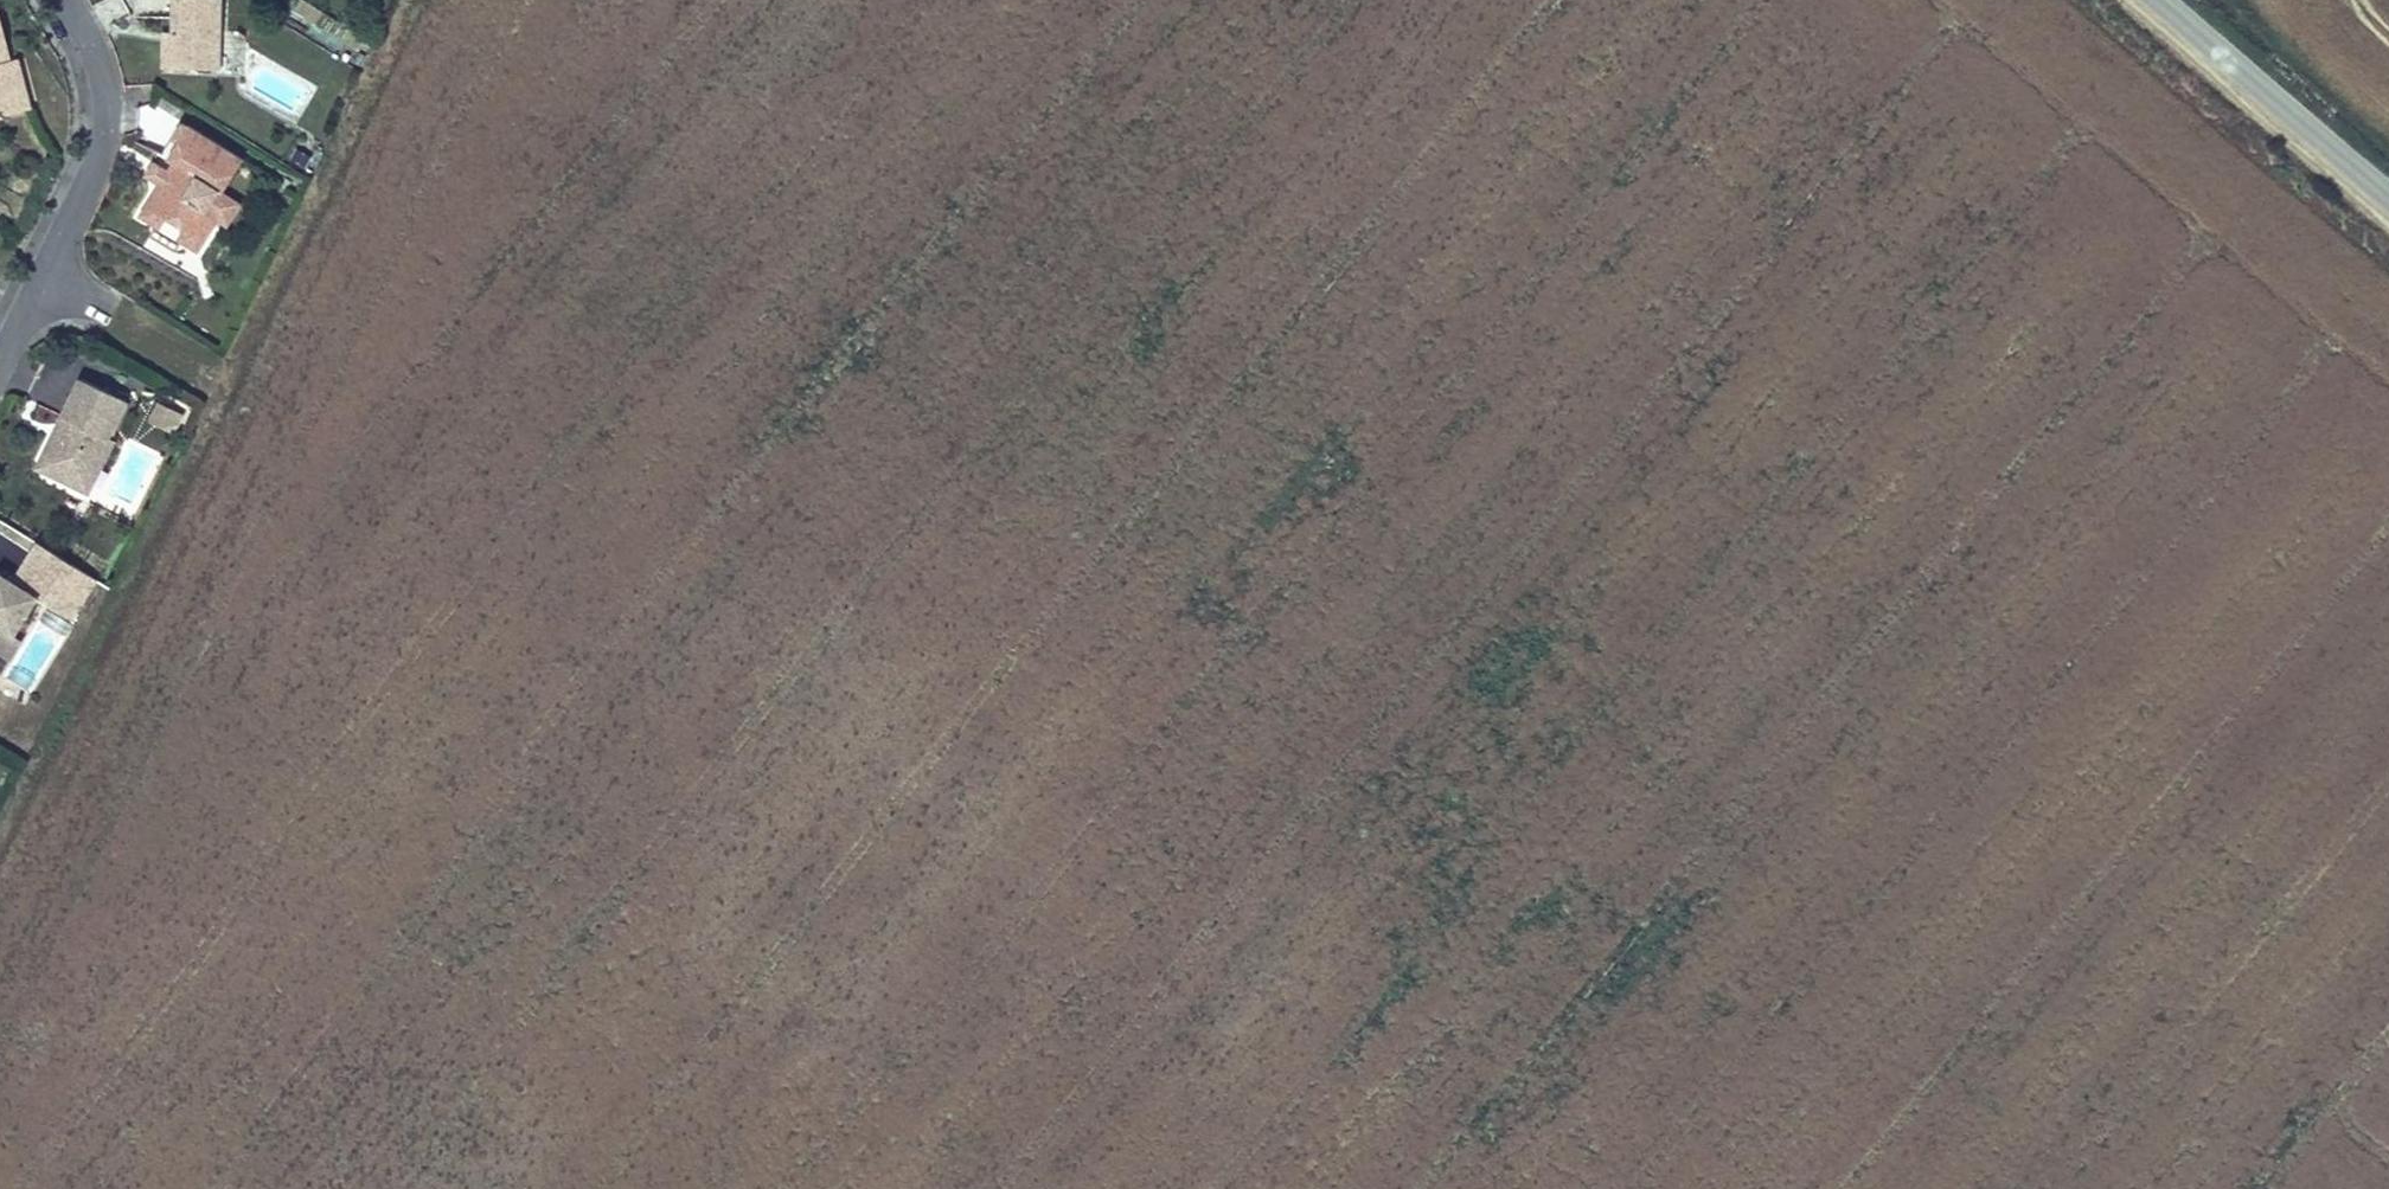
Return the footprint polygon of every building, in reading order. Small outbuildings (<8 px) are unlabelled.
[(168,22),(169,59),(218,57),(216,0),(168,0),(168,22)] [(169,59),(168,22),(161,22),(159,59),(169,59)] [(0,52),(0,64),(1,66),(15,62),(11,49),(0,52)] [(26,96),(15,62),(1,66),(0,64),(0,104),(26,96)] [(150,138),(157,143),(179,110),(172,106),(150,138)] [(179,110),(157,143),(161,146),(153,157),(161,162),(154,173),(148,167),(128,201),(142,210),(148,216),(155,207),(176,220),(167,231),(173,234),(191,246),(212,214),(204,206),(216,183),(218,185),(240,153),(179,110)] [(161,162),(153,157),(140,147),(133,154),(148,167),(154,173),(161,162)] [(239,200),(218,185),(216,183),(204,206),(212,214),(222,220),(239,200)] [(167,245),(173,234),(167,231),(176,220),(155,207),(148,216),(142,210),(133,223),(167,245)] [(77,372),(57,408),(66,413),(59,424),(50,421),(35,451),(39,468),(69,481),(82,455),(93,461),(106,432),(102,432),(121,394),(77,372)] [(150,398),(139,442),(172,450),(183,406),(150,398)] [(66,413),(57,408),(50,421),(59,424),(66,413)] [(82,486),(93,461),(82,455),(69,481),(82,486)] [(6,629),(29,593),(36,597),(49,575),(10,550),(0,568),(0,625),(6,629)]
